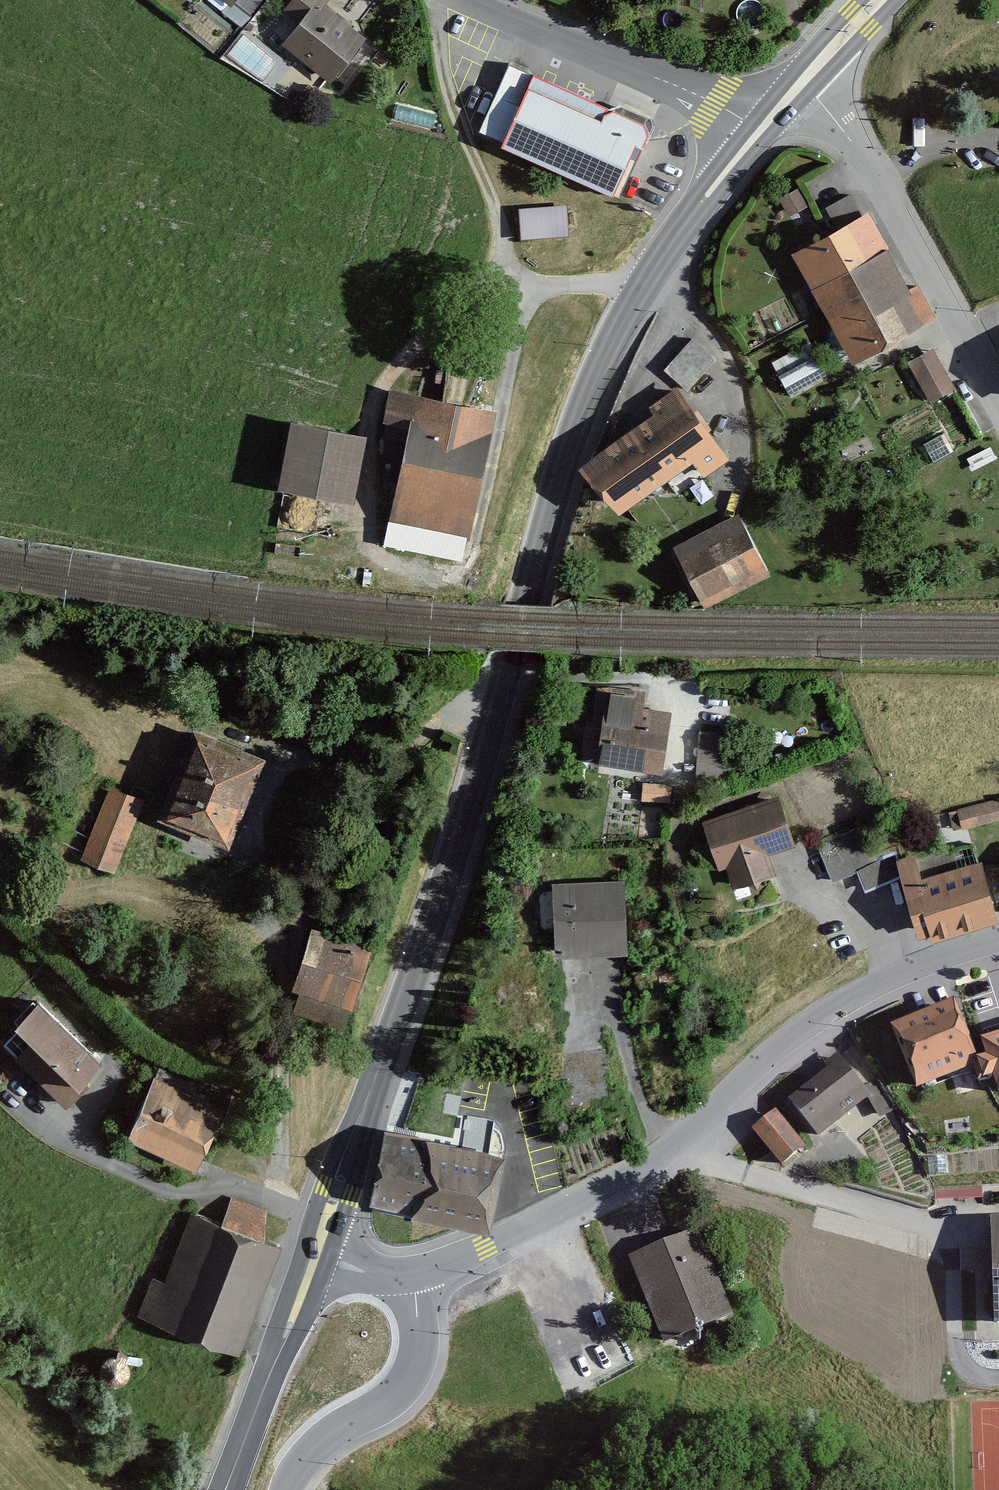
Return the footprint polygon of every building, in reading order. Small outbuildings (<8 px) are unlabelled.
[(242,23),(260,0),(212,0),(242,23)] [(275,7),(287,16),(268,42),(316,79),(350,35),(312,6),(317,0),(281,0),(275,7)] [(641,121),(502,63),(478,122),(494,129),(486,148),(609,199),(641,121)] [(568,200),(521,201),(521,231),(569,231),(568,200)] [(870,211),(790,254),(812,292),(886,251),(890,249),(870,211)] [(909,290),(886,251),(812,292),(854,365),(937,318),(918,285),(909,290)] [(688,334),(659,367),(685,389),(714,357),(688,334)] [(810,337),(773,356),(791,389),(827,370),(810,337)] [(933,348),(907,363),(929,403),(956,388),(933,348)] [(410,426),(384,542),(461,559),(495,410),(389,386),(382,419),(410,426)] [(654,423),(584,471),(614,515),(691,463),(703,481),(730,463),(679,389),(646,412),(654,423)] [(368,436),(287,422),(276,488),(357,501),(368,436)] [(734,511),(665,545),(696,606),(764,572),(734,511)] [(645,695),(602,688),(591,763),(662,774),(671,714),(648,711),(645,695)] [(273,753),(201,727),(170,813),(242,839),(273,753)] [(145,793),(112,782),(88,855),(121,865),(145,793)] [(783,798),(696,818),(709,876),(731,871),(736,891),(773,882),(766,852),(794,846),(783,798)] [(959,811),(963,829),(998,821),(998,802),(959,811)] [(860,827),(810,839),(819,877),(852,869),(857,886),(889,877),(883,856),(869,860),(860,827)] [(908,850),(883,856),(889,877),(902,935),(985,916),(972,859),(913,872),(908,850)] [(625,880),(552,884),(556,956),(629,952),(625,880)] [(350,933),(315,923),(293,1000),(355,1018),(377,940),(350,933)] [(35,1038),(21,1053),(71,1101),(112,1060),(48,997),(21,1024),(35,1038)] [(953,1000),(894,1023),(917,1084),(977,1061),(953,1000)] [(985,1038),(989,1051),(978,1054),(985,1074),(995,1071),(998,1083),(998,1033),(985,1038)] [(837,1058),(779,1101),(812,1144),(869,1101),(837,1058)] [(228,1104),(158,1078),(136,1136),(206,1164),(228,1104)] [(782,1118),(756,1136),(780,1172),(806,1154),(782,1118)] [(501,1160),(388,1137),(374,1205),(416,1213),(415,1217),(487,1230),(501,1160)] [(231,1224),(192,1209),(150,1314),(244,1351),(287,1243),(266,1235),(276,1209),(242,1196),(231,1224)] [(994,1331),(998,1331),(998,1225),(990,1226),(994,1331)] [(707,1230),(634,1258),(668,1344),(740,1316),(707,1230)]
